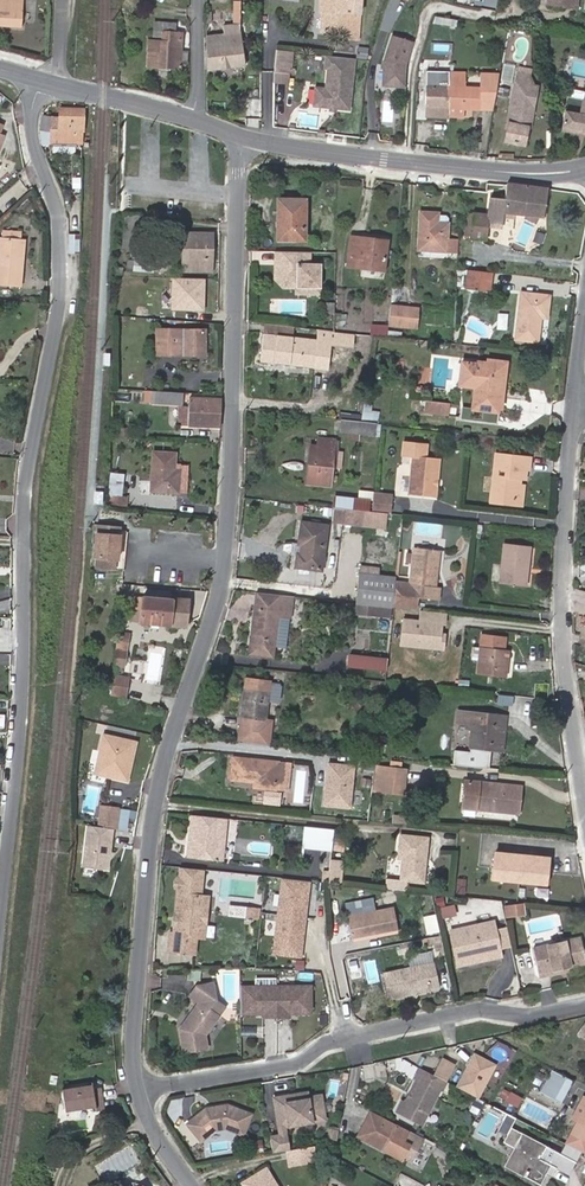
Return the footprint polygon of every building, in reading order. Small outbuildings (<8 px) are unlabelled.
[(22,26),(23,0),(0,0),(0,24),(22,26)] [(240,0),(234,0),(233,25),(224,25),(224,34),(207,36),(207,68),(245,64),(240,23),(240,0)] [(320,11),(324,11),(323,32),(348,33),(348,37),(358,38),(359,12),(360,0),(318,0),(318,11),(320,11)] [(122,16),(137,17),(137,3),(122,3),(122,16)] [(182,50),(184,30),(176,30),(178,22),(154,19),(153,35),(162,36),(161,40),(148,39),(146,64),(159,65),(159,66),(181,69),(181,59),(187,60),(188,51),(182,50)] [(408,88),(411,38),(386,37),(383,86),(408,88)] [(272,83),(291,84),(294,50),(275,48),(272,83)] [(328,69),(326,89),(316,89),(315,108),(332,109),(337,110),(350,111),(353,71),(328,69)] [(449,74),(426,73),(426,90),(426,106),(426,107),(427,107),(427,116),(447,117),(448,108),(448,94),(448,87),(449,74)] [(493,109),(499,75),(480,74),(479,95),(448,94),(448,108),(450,108),(450,116),(465,117),(465,108),(493,109)] [(530,127),(538,86),(516,82),(516,84),(507,82),(505,92),(514,94),(505,141),(524,145),(527,127),(530,127)] [(426,106),(426,90),(417,90),(416,106),(426,106)] [(579,112),(564,109),(561,126),(584,131),(584,100),(581,99),(579,112)] [(383,100),(382,121),(392,121),(394,101),(383,100)] [(60,107),(60,116),(57,115),(43,114),(41,130),(42,142),(52,142),(52,140),(64,140),(65,142),(82,142),(82,129),(84,129),(84,107),(60,107)] [(488,215),(474,213),(471,237),(485,238),(487,226),(501,227),(503,213),(543,217),(546,188),(507,184),(506,200),(490,198),(488,215)] [(305,199),(277,199),(277,239),(305,239),(305,199)] [(458,252),(458,241),(447,241),(448,218),(445,216),(438,216),(438,213),(420,212),(419,249),(458,252)] [(464,236),(471,237),(474,213),(466,212),(464,236)] [(184,269),(212,269),(212,234),(185,233),(184,269)] [(384,269),(387,240),(351,236),(348,265),(384,269)] [(21,286),(25,239),(0,237),(0,284),(21,286)] [(70,241),(72,251),(80,250),(78,239),(70,241)] [(296,287),(296,292),(308,293),(309,283),(285,283),(279,277),(279,250),(276,250),(275,278),(283,287),(296,287)] [(285,283),(309,283),(308,293),(320,293),(321,263),(309,263),(309,251),(279,250),(279,277),(285,283)] [(152,271),(152,269),(159,270),(159,263),(153,263),(153,255),(135,254),(135,255),(129,255),(128,268),(134,268),(134,270),(152,271)] [(491,272),(468,270),(466,287),(489,290),(491,272)] [(534,317),(541,318),(543,296),(515,292),(510,338),(532,341),(534,317)] [(395,307),(393,324),(420,326),(421,309),(395,307)] [(265,323),(264,333),(293,337),(295,327),(265,323)] [(372,335),(387,335),(387,324),(372,325),(372,335)] [(157,352),(184,353),(204,354),(204,330),(158,329),(157,352)] [(261,360),(327,368),(329,341),(293,337),(264,333),(261,360)] [(502,364),(477,362),(476,365),(475,381),(472,410),(471,419),(496,422),(502,364)] [(475,381),(476,365),(464,364),(462,380),(475,381)] [(152,390),(151,403),(179,406),(180,392),(152,390)] [(191,397),(190,406),(179,406),(178,424),(220,426),(221,398),(191,397)] [(448,416),(449,405),(426,402),(425,414),(448,416)] [(362,419),(379,421),(380,408),(363,406),(362,419)] [(471,419),(472,410),(462,409),(461,418),(471,419)] [(341,430),(374,434),(375,423),(361,421),(342,419),(341,430)] [(128,437),(129,428),(117,426),(116,435),(128,437)] [(317,446),(310,445),(306,483),(330,486),(335,439),(318,437),(317,446)] [(176,453),(153,452),(151,490),(178,491),(179,470),(175,470),(176,453)] [(492,501),(514,504),(517,484),(520,485),(521,478),(526,479),(528,469),(530,469),(532,457),(498,453),(492,501)] [(410,493),(434,496),(437,456),(413,454),(410,493)] [(523,485),(520,485),(517,484),(514,504),(521,504),(523,485)] [(105,491),(95,490),(95,502),(104,503),(105,491)] [(390,513),(391,504),(382,503),(383,494),(374,493),(372,511),(390,513)] [(391,504),(392,495),(383,494),(382,503),(391,504)] [(355,509),(370,511),(371,500),(335,496),(334,507),(355,509)] [(355,509),(334,507),(332,519),(346,521),(347,515),(354,516),(355,509)] [(300,553),(297,553),(295,567),(322,570),(327,524),(301,521),(298,544),(301,544),(300,553)] [(116,559),(119,559),(120,525),(97,524),(95,557),(97,557),(116,559)] [(530,547),(503,544),(500,581),(527,584),(530,547)] [(409,585),(395,583),(392,607),(416,609),(417,595),(439,597),(439,586),(435,586),(439,550),(412,548),(412,553),(406,553),(405,563),(411,564),(409,585)] [(116,568),(116,559),(97,557),(97,567),(116,568)] [(395,583),(395,577),(360,573),(357,603),(392,607),(395,583)] [(292,596),(256,592),(248,654),(273,656),(278,615),(290,617),(292,596)] [(131,621),(142,622),(143,598),(133,597),(131,621)] [(142,622),(186,625),(187,600),(143,598),(142,622)] [(398,633),(410,635),(412,626),(399,624),(398,633)] [(128,633),(118,632),(114,665),(124,666),(128,633)] [(477,671),(505,674),(508,650),(504,650),(505,636),(480,634),(477,671)] [(386,671),(387,660),(358,656),(357,668),(386,671)] [(110,684),(109,693),(124,694),(126,675),(111,674),(110,684)] [(270,681),(245,678),(241,719),(244,719),(243,725),(241,724),(239,742),(268,745),(270,721),(266,720),(270,681)] [(499,694),(498,702),(513,705),(514,697),(499,694)] [(477,748),(477,755),(492,757),(493,749),(496,714),(458,710),(457,723),(472,724),(470,747),(477,748)] [(502,750),(506,715),(496,714),(493,749),(502,750)] [(122,782),(133,745),(101,736),(93,765),(104,768),(102,777),(122,782)] [(277,773),(289,774),(290,763),(233,756),(231,779),(254,781),(254,786),(276,789),(277,773)] [(352,809),(355,764),(325,761),(322,806),(352,809)] [(102,777),(104,768),(93,765),(91,774),(102,777)] [(405,769),(384,767),(382,790),(403,792),(405,769)] [(287,790),(289,774),(277,773),(276,789),(287,790)] [(466,781),(464,807),(519,813),(521,787),(466,781)] [(102,831),(109,811),(104,810),(97,829),(102,831)] [(112,833),(120,813),(109,811),(102,831),(111,833),(112,833)] [(195,846),(192,846),(190,857),(224,861),(229,818),(195,814),(192,841),(195,841),(195,846)] [(99,873),(111,833),(102,831),(97,829),(86,826),(75,866),(99,873)] [(336,829),(306,826),(304,847),(333,850),(336,829)] [(406,880),(422,882),(426,837),(400,835),(397,857),(402,857),(399,879),(406,880)] [(550,858),(497,853),(495,869),(502,869),(501,879),(540,883),(541,874),(548,874),(550,858)] [(345,861),(333,859),(330,883),(342,884),(345,861)] [(175,886),(178,888),(175,913),(178,915),(177,925),(174,927),(174,933),(170,933),(168,951),(195,953),(196,936),(197,925),(205,926),(208,896),(201,896),(203,870),(180,867),(179,878),(175,880),(175,886)] [(501,879),(502,869),(495,869),(494,878),(501,879)] [(302,880),(274,877),(264,951),(292,955),(302,880)] [(406,880),(399,879),(385,878),(384,889),(404,891),(406,880)] [(457,878),(456,893),(466,893),(467,879),(457,878)] [(504,905),(506,919),(527,915),(525,902),(504,905)] [(237,917),(246,918),(247,906),(238,905),(237,917)] [(347,917),(352,941),(398,932),(393,907),(347,917)] [(437,914),(424,917),(428,935),(440,933),(437,914)] [(496,942),(498,940),(494,921),(450,931),(458,963),(501,953),(500,949),(497,949),(496,942)] [(196,936),(204,936),(205,926),(197,925),(196,936)] [(208,925),(207,937),(216,938),(217,926),(208,925)] [(580,937),(532,948),(538,975),(549,973),(548,970),(567,966),(584,962),(584,959),(580,937)] [(502,955),(501,953),(458,963),(458,966),(502,955)] [(439,987),(434,962),(383,973),(389,999),(439,987)] [(200,981),(202,970),(190,969),(189,979),(200,981)] [(182,1027),(178,1027),(182,1051),(205,1048),(203,1034),(203,1031),(206,1030),(218,1016),(208,1008),(215,1000),(213,983),(196,985),(189,994),(198,1001),(184,1020),(186,1022),(182,1027)] [(283,1017),(283,1013),(288,1013),(311,1013),(310,985),(240,985),(240,1014),(262,1013),(265,1013),(265,1017),(283,1017)] [(542,1091),(561,1100),(571,1080),(553,1071),(542,1091)] [(401,1103),(397,1112),(422,1125),(439,1090),(417,1079),(404,1104),(401,1103)] [(93,1085),(63,1089),(66,1110),(97,1106),(96,1098),(103,1097),(102,1087),(94,1088),(93,1085)] [(503,1088),(498,1098),(519,1107),(523,1097),(503,1088)] [(584,1153),(584,1152),(584,1096),(573,1117),(578,1119),(566,1143),(584,1153)] [(103,1097),(96,1098),(97,1106),(97,1109),(105,1108),(103,1097)] [(326,1122),(321,1098),(308,1101),(307,1101),(308,1102),(301,1103),(300,1099),(297,1100),(296,1098),(274,1102),(280,1131),(285,1130),(326,1122)] [(207,1108),(189,1124),(203,1141),(217,1128),(227,1127),(245,1134),(253,1114),(229,1105),(207,1108)] [(542,1158),(548,1146),(511,1126),(517,1117),(493,1105),(484,1122),(507,1135),(504,1140),(514,1146),(504,1165),(523,1175),(524,1174),(541,1183),(551,1163),(548,1162),(542,1158)] [(421,1138),(369,1111),(357,1135),(402,1158),(403,1155),(410,1159),(421,1138)] [(516,1120),(513,1127),(525,1133),(528,1126),(516,1120)] [(290,1154),(287,1138),(281,1139),(271,1140),(274,1156),(289,1154),(290,1154)] [(261,1144),(252,1145),(254,1156),(263,1154),(261,1144)] [(554,1149),(548,1146),(542,1158),(548,1162),(554,1149)] [(324,1150),(325,1161),(334,1160),(332,1149),(324,1150)] [(291,1165),(317,1162),(315,1150),(290,1154),(289,1154),(291,1165)] [(269,1170),(244,1185),(245,1185),(278,1185),(269,1170)]
